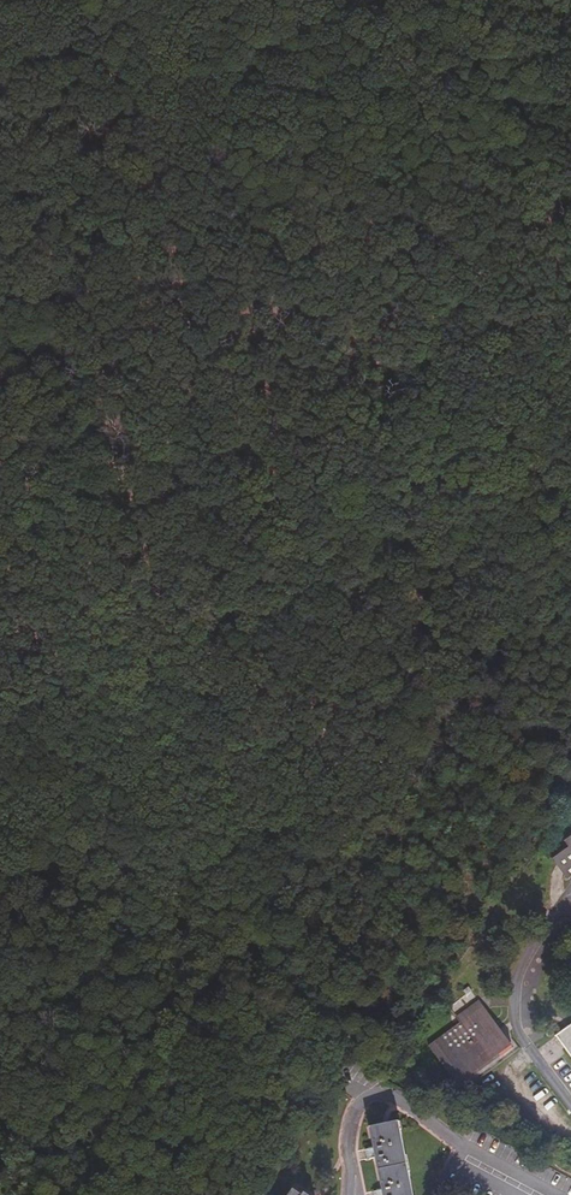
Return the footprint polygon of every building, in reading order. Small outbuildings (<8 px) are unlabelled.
[(563,846),(570,859),(570,835),(563,846)] [(474,1069),(470,1064),(501,1045),(503,1047),(514,1040),(485,995),(472,1004),(475,1008),(464,1016),(461,1013),(432,1032),(462,1077),(474,1069)] [(558,1028),(570,1046),(570,1019),(558,1028)] [(400,1116),(370,1121),(374,1141),(369,1142),(371,1153),(377,1152),(382,1181),(377,1182),(379,1193),(384,1193),(385,1194),(415,1194),(400,1116)]
